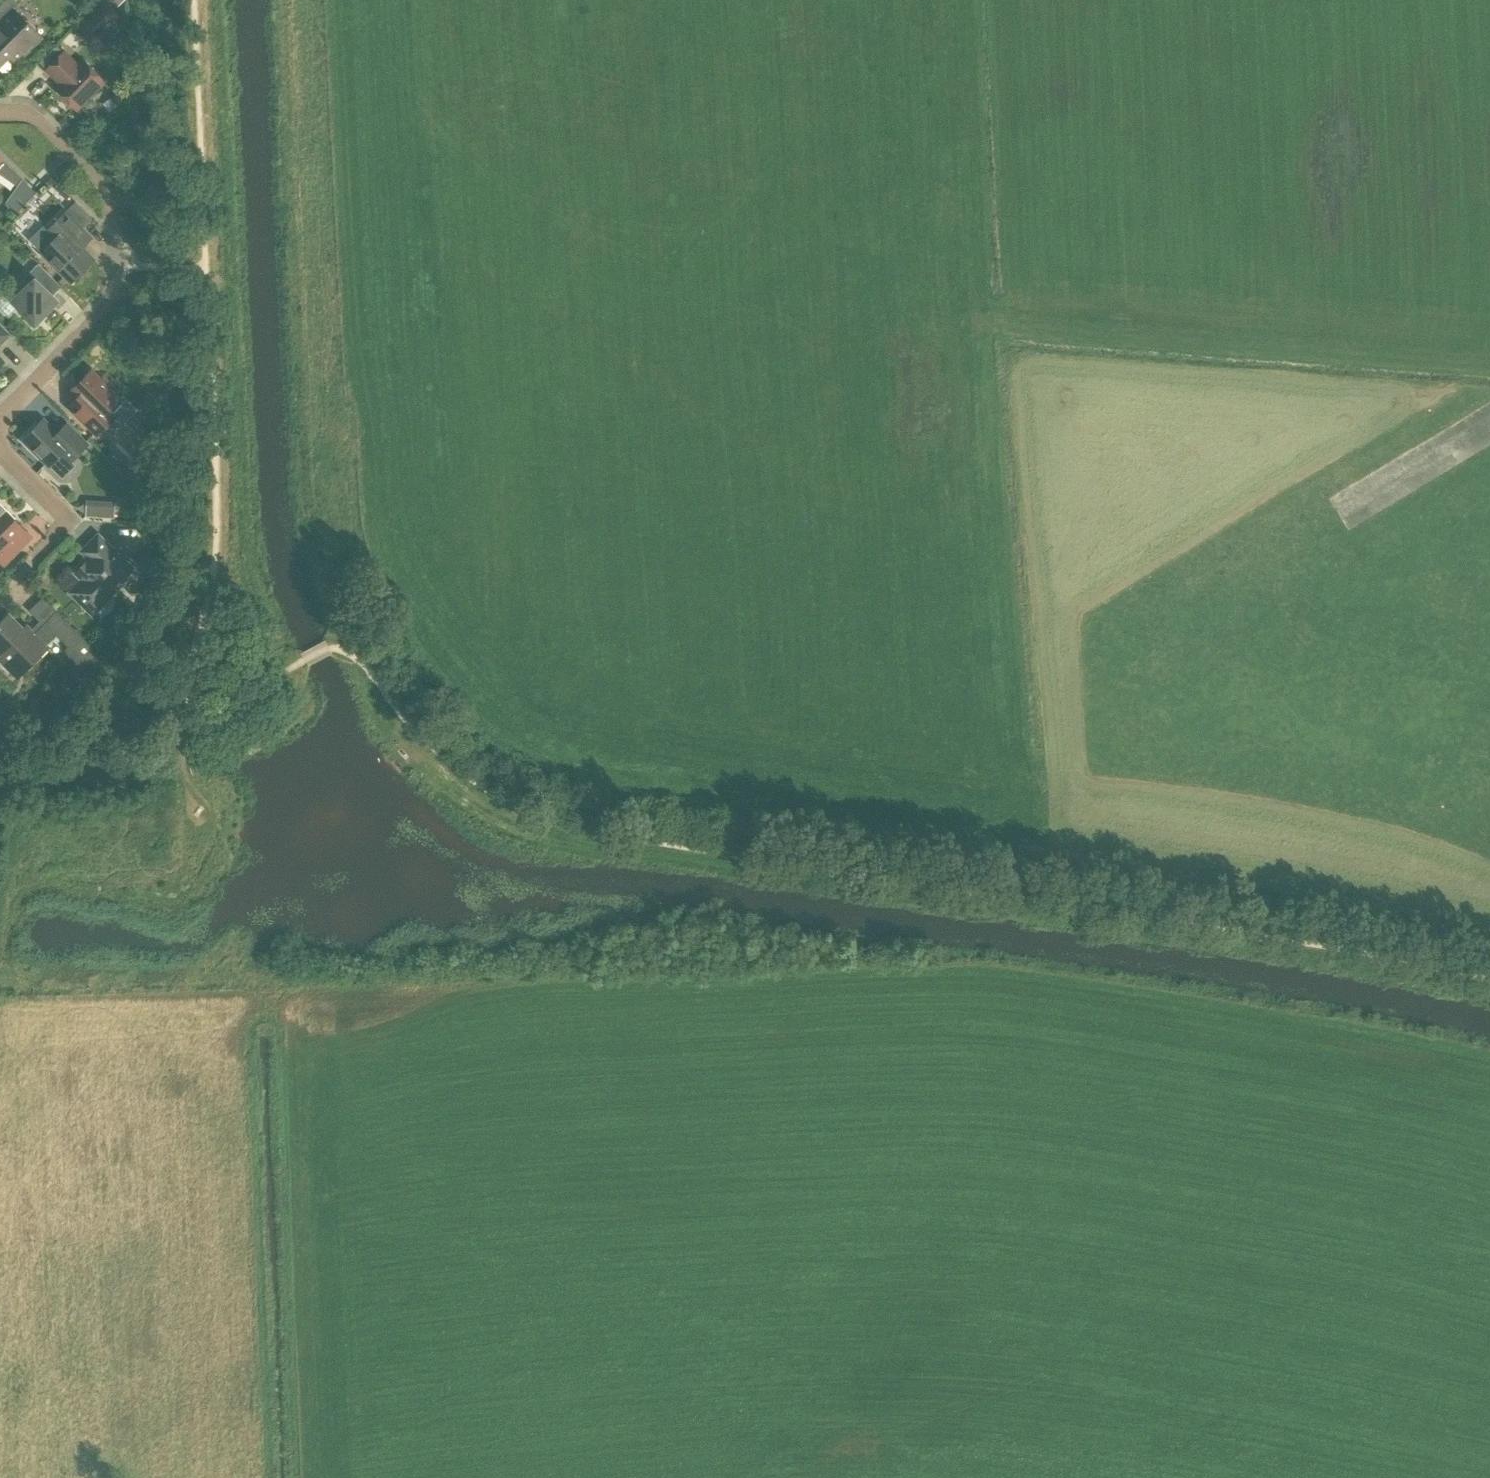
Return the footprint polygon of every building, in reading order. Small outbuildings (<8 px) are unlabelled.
[(41,38),(35,32),(35,28),(28,20),(23,20),(12,9),(18,4),(14,0),(0,0),(0,65),(8,57),(15,63),(41,38)] [(107,42),(121,27),(116,22),(121,16),(105,1),(81,25),(97,41),(102,36),(107,42)] [(78,64),(64,50),(43,70),(58,84),(54,88),(76,110),(104,81),(82,59),(78,64)] [(17,213),(37,192),(22,178),(5,203),(17,213)] [(71,283),(93,261),(72,240),(93,218),(75,201),(45,231),(53,239),(40,252),(71,283)] [(34,325),(52,307),(52,295),(61,286),(38,263),(23,278),(29,283),(10,301),(34,325)] [(0,323),(0,346),(11,334),(0,323)] [(100,380),(91,371),(71,391),(76,397),(66,408),(97,438),(118,416),(111,410),(121,401),(112,391),(114,390),(102,378),(100,380)] [(56,433),(42,419),(22,440),(49,466),(60,456),(69,465),(90,444),(67,422),(56,433)] [(145,491),(146,463),(137,456),(126,461),(126,472),(145,491)] [(86,500),(85,516),(115,518),(116,502),(86,500)] [(0,514),(0,561),(4,565),(33,537),(5,509),(0,514)] [(91,615),(104,602),(134,571),(98,535),(81,551),(87,557),(73,571),(80,578),(67,591),(91,615)] [(47,645),(56,635),(67,646),(65,649),(77,675),(87,666),(99,653),(85,640),(56,611),(42,625),(39,621),(31,629),(27,625),(23,629),(8,615),(0,624),(0,653),(3,656),(0,659),(0,660),(18,677),(48,646),(47,645)]
